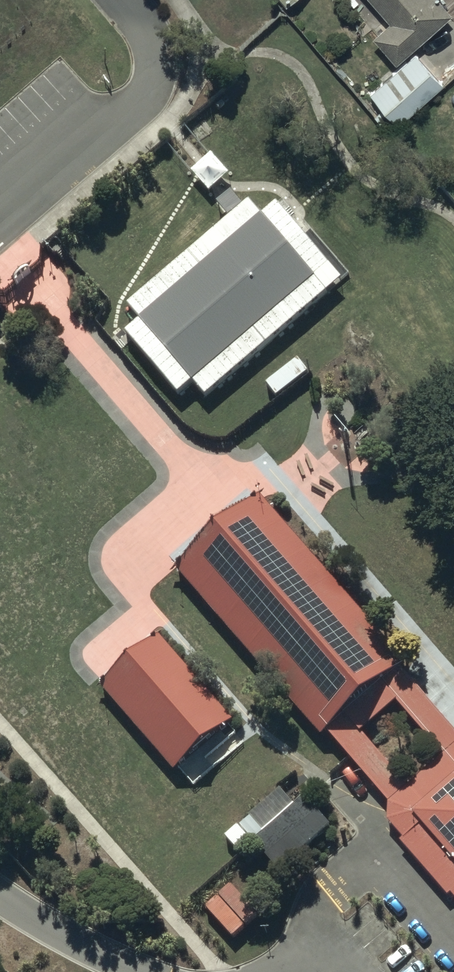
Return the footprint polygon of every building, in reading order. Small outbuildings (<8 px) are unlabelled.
[(388,20),(372,35),(396,62),(451,14),(439,0),(370,0),(388,20)] [(415,50),(369,92),(397,124),(444,83),(415,50)] [(265,223),(142,326),(150,335),(195,388),(317,285),(276,237),(265,223)] [(236,522),(179,569),(323,731),(327,728),(334,722),(391,672),(398,666),(405,661),(264,498),(236,522)] [(133,659),(105,683),(178,766),(219,730),(230,720),(158,637),(133,659)] [(453,896),(453,857),(413,809),(453,773),(453,728),(398,666),(391,672),(334,722),(327,728),(351,755),(389,799),(385,819),(453,896)] [(413,809),(453,857),(453,773),(413,809)] [(331,824),(305,793),(252,838),(278,869),(331,824)] [(231,885),(216,896),(244,926),(258,913),(231,885)]
